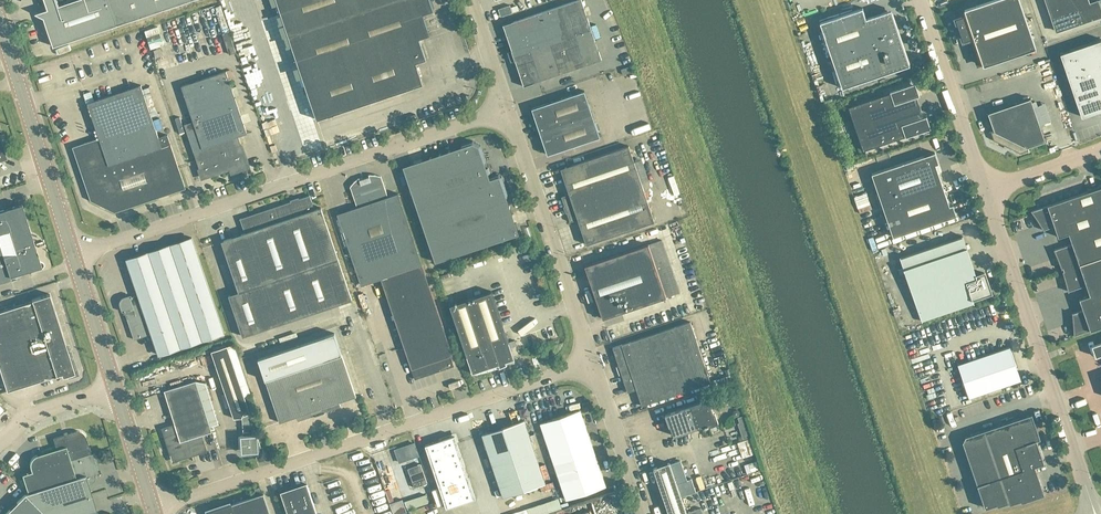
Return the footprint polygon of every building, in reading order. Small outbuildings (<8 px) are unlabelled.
[(48,9),(47,9),(35,13),(44,17),(53,46),(92,33),(117,24),(189,0),(45,0),(48,9)] [(317,119),(423,83),(416,62),(426,59),(419,38),(430,34),(423,13),(433,10),(430,0),(277,0),(317,119)] [(602,59),(582,0),(576,0),(504,24),(524,85),(602,59)] [(1020,0),(990,0),(965,9),(966,14),(956,18),(964,41),(974,37),(984,65),(1036,47),(1020,0)] [(1060,0),(1052,0),(1048,1),(1051,9),(1062,6),(1060,0)] [(1087,0),(1078,0),(1068,3),(1068,4),(1071,12),(1071,11),(1078,9),(1089,5),(1088,5),(1087,0)] [(1100,1),(1088,5),(1089,5),(1078,9),(1083,23),(1100,17),(1100,5),(1100,1)] [(513,12),(510,4),(498,8),(501,16),(513,12)] [(1071,12),(1068,4),(1062,6),(1051,9),(1054,17),(1071,12)] [(910,65),(891,9),(887,10),(866,18),(863,7),(820,22),(842,88),(906,66),(910,65)] [(1083,23),(1078,9),(1071,11),(1071,12),(1054,17),(1058,31),(1083,23)] [(217,20),(215,11),(209,12),(211,21),(217,20)] [(142,32),(151,53),(161,49),(152,28),(142,32)] [(1082,116),(1100,110),(1100,39),(1060,53),(1082,116)] [(431,69),(420,72),(422,77),(432,74),(431,69)] [(247,132),(226,70),(181,85),(193,121),(184,124),(202,177),(229,168),(230,172),(248,166),(238,135),(247,132)] [(920,95),(915,82),(890,91),(891,92),(849,106),(864,149),(905,135),(906,136),(931,128),(927,115),(924,116),(917,96),(920,95)] [(152,117),(141,85),(94,100),(91,90),(84,93),(87,103),(99,138),(105,155),(159,137),(156,130),(153,120),(152,117)] [(151,91),(144,94),(152,117),(159,114),(151,91)] [(600,137),(585,91),(532,108),(548,154),(600,137)] [(1046,140),(1031,98),(988,112),(994,130),(990,132),(991,132),(994,139),(1005,145),(1004,146),(1005,146),(1005,145),(1009,147),(1009,148),(1010,147),(1021,153),(1028,150),(1029,151),(1028,146),(1030,146),(1046,140)] [(160,117),(153,120),(156,130),(163,128),(160,117)] [(186,188),(168,134),(159,137),(105,155),(123,209),(186,188)] [(105,155),(99,138),(73,147),(91,200),(115,211),(123,209),(105,155)] [(490,172),(488,167),(486,167),(485,163),(486,160),(481,144),(473,140),(462,144),(461,147),(403,166),(415,202),(489,177),(488,173),(490,172)] [(654,221),(641,182),(649,180),(642,158),(634,161),(629,145),(561,168),(570,193),(562,196),(570,221),(578,219),(587,244),(654,221)] [(950,205),(936,164),(939,163),(935,152),(872,173),(893,236),(957,215),(953,204),(950,205)] [(423,266),(398,193),(388,196),(381,176),(379,175),(378,175),(377,175),(376,174),(375,174),(374,174),(373,174),(372,174),(371,174),(370,174),(369,174),(370,176),(360,179),(359,178),(358,179),(357,179),(356,180),(355,180),(355,181),(354,182),(353,182),(353,183),(352,184),(351,185),(350,186),(357,207),(337,214),(362,287),(382,280),(416,380),(455,367),(452,357),(454,356),(423,266)] [(519,234),(507,197),(508,194),(502,176),(498,174),(489,177),(415,202),(435,262),(519,234)] [(1048,205),(1032,210),(1031,210),(1038,219),(1040,224),(1044,230),(1045,230),(1045,229),(1055,226),(1058,236),(1100,222),(1100,187),(1048,205)] [(867,193),(854,197),(856,203),(868,198),(867,193)] [(352,300),(321,207),(315,209),(310,194),(291,201),(240,218),(245,233),(222,240),(239,291),(229,295),(242,336),(352,300)] [(22,203),(0,210),(0,283),(11,279),(10,276),(26,271),(30,273),(32,269),(41,266),(22,203)] [(870,204),(858,208),(859,213),(872,209),(870,204)] [(1058,236),(1059,237),(1069,233),(1073,243),(1055,249),(1054,249),(1057,257),(1060,265),(1062,268),(1063,268),(1062,268),(1063,268),(1064,269),(1100,257),(1100,222),(1058,236)] [(668,226),(673,238),(681,234),(677,223),(668,226)] [(991,292),(985,272),(977,275),(976,274),(968,251),(967,249),(968,249),(966,245),(963,236),(900,258),(922,320),(974,303),(973,300),(973,298),(991,292)] [(224,332),(192,237),(127,259),(139,294),(137,295),(131,297),(129,298),(128,300),(126,299),(124,300),(123,301),(123,305),(125,306),(124,308),(124,310),(134,339),(152,333),(159,355),(224,332)] [(662,239),(649,244),(585,265),(603,318),(667,297),(680,292),(662,239)] [(1064,269),(1064,271),(1063,271),(1065,279),(1066,283),(1068,291),(1069,291),(1087,285),(1090,294),(1080,298),(1080,299),(1100,292),(1100,257),(1064,269)] [(515,358),(492,291),(450,305),(473,372),(488,367),(499,363),(500,366),(499,366),(499,367),(507,363),(507,362),(506,363),(506,361),(515,358)] [(1081,291),(1068,295),(1070,300),(1082,297),(1081,291)] [(1080,299),(1083,309),(1073,313),(1073,312),(1072,312),(1073,319),(1074,330),(1074,336),(1075,336),(1075,335),(1090,330),(1091,330),(1100,327),(1100,292),(1080,299)] [(50,293),(31,299),(32,301),(0,311),(0,370),(7,390),(61,373),(62,376),(75,372),(50,293)] [(711,382),(691,321),(613,347),(628,392),(637,389),(642,405),(711,382)] [(356,396),(342,353),(335,332),(258,358),(265,379),(280,422),(297,416),(298,420),(341,406),(339,402),(356,396)] [(1096,344),(1092,345),(1096,356),(1100,355),(1100,354),(1100,342),(1096,344)] [(258,451),(258,448),(261,447),(249,413),(250,413),(227,346),(211,351),(234,418),(235,418),(242,417),(243,435),(240,435),(241,443),(242,443),(242,452),(258,451)] [(1021,380),(1010,346),(958,364),(969,398),(1021,380)] [(210,426),(196,380),(164,390),(175,423),(162,428),(164,437),(167,436),(174,459),(206,449),(202,434),(212,431),(210,426)] [(219,423),(206,382),(196,380),(210,426),(219,423)] [(714,412),(709,398),(704,399),(705,401),(665,414),(667,418),(668,418),(674,435),(705,425),(705,426),(718,422),(715,412),(714,412)] [(593,448),(580,409),(540,423),(553,461),(593,448)] [(1035,466),(1045,463),(1037,440),(1041,439),(1032,413),(966,436),(963,441),(986,508),(997,504),(997,506),(1009,502),(1009,504),(1021,500),(1021,502),(1045,494),(1035,466)] [(545,483),(524,420),(482,434),(503,497),(545,483)] [(91,453),(86,437),(85,435),(84,433),(83,432),(81,431),(80,431),(78,430),(76,430),(74,431),(73,431),(68,433),(68,435),(65,436),(64,434),(53,437),(56,449),(61,462),(70,459),(91,453)] [(475,498),(454,435),(425,445),(446,508),(475,498)] [(394,448),(398,462),(409,458),(417,456),(412,441),(394,448)] [(606,486),(593,448),(553,461),(566,499),(606,486)] [(76,478),(70,459),(61,462),(56,449),(37,455),(35,455),(34,456),(34,457),(33,458),(32,459),(31,461),(30,462),(30,464),(30,466),(30,467),(32,472),(22,474),(23,476),(25,484),(28,493),(76,478)] [(92,494),(91,493),(88,482),(91,481),(93,476),(92,473),(97,472),(91,453),(70,459),(76,478),(28,493),(26,493),(25,494),(29,498),(30,498),(30,499),(45,513),(98,513),(92,494)] [(687,480),(681,460),(670,464),(670,462),(653,468),(669,513),(687,513),(681,496),(696,491),(691,478),(687,480)] [(428,483),(421,464),(408,469),(415,488),(428,483)] [(307,484),(281,493),(288,513),(317,513),(307,484)] [(266,501),(264,493),(261,494),(256,495),(231,503),(209,511),(210,513),(271,513),(266,501)] [(30,499),(30,498),(29,498),(25,494),(5,513),(45,513),(30,499)] [(405,501),(408,509),(429,502),(426,494),(405,501)] [(392,513),(407,513),(403,502),(390,506),(392,513)]
